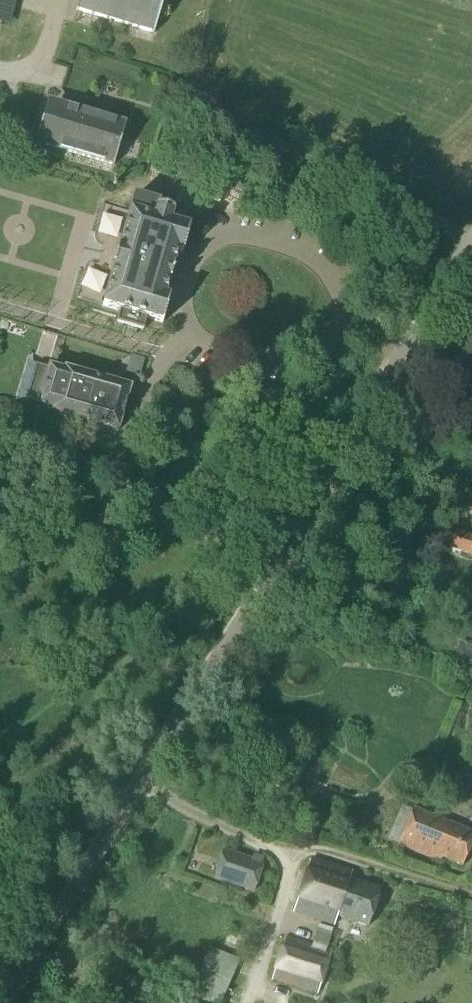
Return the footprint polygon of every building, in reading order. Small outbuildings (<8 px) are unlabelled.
[(8,26),(16,0),(0,0),(0,24),(8,26)] [(154,33),(163,0),(78,0),(75,9),(154,33)] [(44,146),(79,156),(91,115),(56,105),(44,146)] [(91,115),(79,156),(114,166),(116,161),(126,126),(91,115)] [(135,195),(102,308),(119,312),(115,325),(141,332),(145,320),(162,325),(169,300),(163,299),(177,253),(182,255),(194,212),(165,204),(167,195),(158,192),(159,186),(140,181),(136,195),(135,195)] [(38,406),(54,411),(53,413),(118,432),(130,388),(64,369),(63,372),(49,368),(38,406)] [(455,534),(450,549),(471,556),(471,539),(455,534)] [(440,862),(442,858),(462,866),(471,840),(471,833),(412,809),(398,845),(440,862)] [(293,819),(291,833),(306,835),(307,820),(293,819)] [(212,881),(251,893),(260,865),(221,853),(212,881)] [(293,914),(333,926),(336,916),(368,925),(378,889),(347,880),(349,871),(309,859),(293,914)] [(271,980),(317,994),(320,984),(322,985),(329,962),(327,961),(329,955),(325,953),(331,930),(317,926),(310,949),(283,941),(281,948),(279,947),(272,971),(274,971),(271,980)] [(188,1002),(222,1002),(239,962),(208,949),(186,1002),(188,1002)] [(265,1002),(292,1002),(268,994),(265,1002)]
